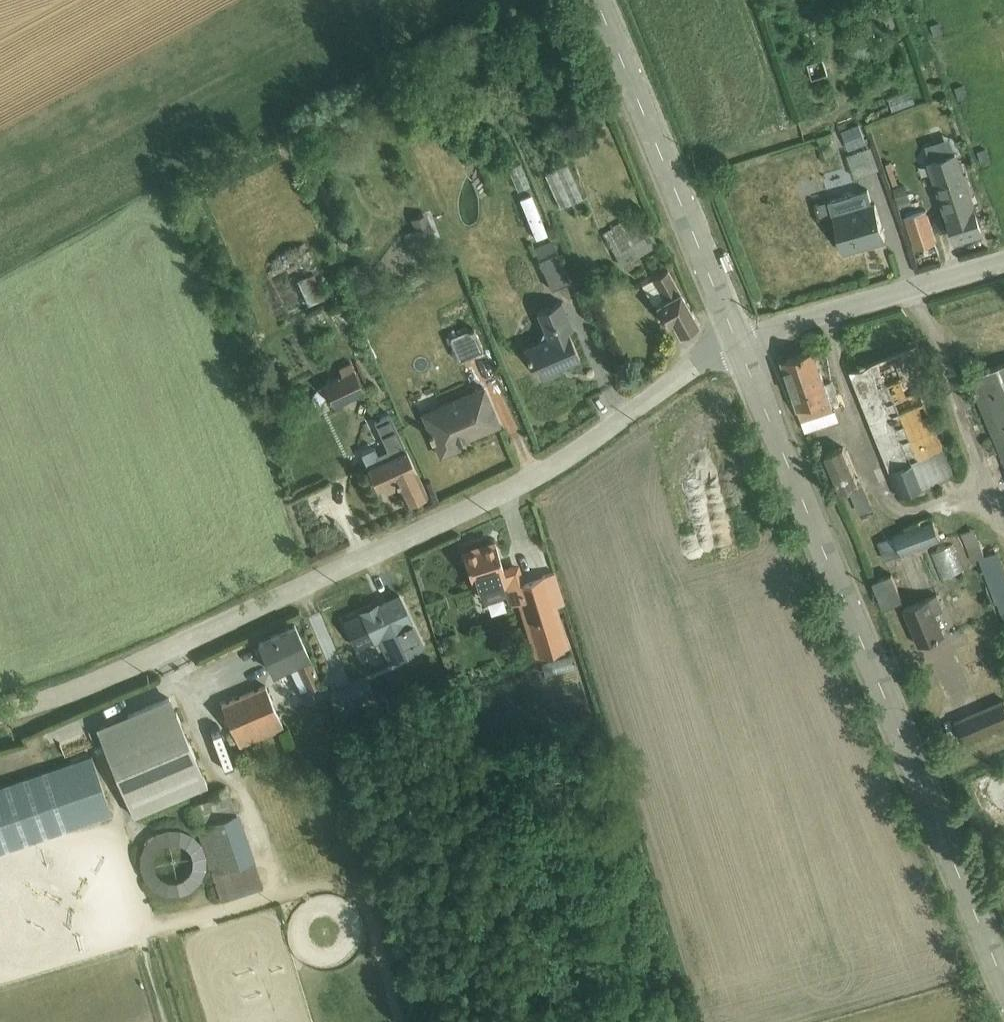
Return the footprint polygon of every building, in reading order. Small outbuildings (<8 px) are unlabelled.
[(860,121),(842,129),(850,148),(868,141),(860,121)] [(872,142),(848,151),(856,173),(879,165),(872,142)] [(959,148),(931,157),(957,238),(981,230),(980,225),(982,224),(959,148)] [(520,160),(508,166),(517,188),(530,183),(520,160)] [(567,161),(544,171),(560,205),(582,195),(567,161)] [(833,211),(873,200),(869,187),(829,198),(833,211)] [(827,198),(816,201),(821,218),(832,214),(827,198)] [(873,200),(833,211),(844,248),(886,236),(875,199),(873,200)] [(414,228),(407,230),(413,244),(435,236),(426,211),(410,217),(414,228)] [(621,218),(602,230),(621,263),(623,262),(627,268),(640,259),(637,252),(656,242),(651,232),(647,234),(637,215),(624,222),(621,218)] [(969,245),(987,240),(984,231),(967,236),(969,245)] [(552,237),(533,245),(551,287),(570,278),(552,237)] [(667,267),(641,282),(652,302),(656,302),(665,321),(672,318),(679,331),(697,321),(667,267)] [(314,269),(297,276),(308,303),(325,296),(314,269)] [(539,337),(523,344),(530,362),(536,364),(541,377),(560,369),(558,365),(579,356),(568,328),(573,326),(562,298),(535,308),(543,327),(539,337)] [(473,324),(448,335),(458,358),(483,348),(473,324)] [(919,379),(931,374),(919,342),(850,369),(900,495),(956,473),(922,388),(919,379)] [(814,348),(783,358),(806,429),(840,417),(833,402),(839,399),(832,378),(824,380),(814,348)] [(341,372),(323,380),(334,404),(365,389),(351,359),(338,366),(341,372)] [(969,376),(1003,459),(1003,361),(969,376)] [(919,379),(922,388),(935,383),(931,374),(919,379)] [(482,383),(421,408),(440,452),(459,444),(457,439),(499,422),(482,383)] [(389,454),(367,464),(377,486),(383,482),(385,486),(397,481),(406,501),(427,491),(390,411),(373,418),(389,454)] [(844,444),(826,452),(842,490),(850,487),(860,510),(874,504),(864,482),(861,483),(844,444)] [(934,517),(878,538),(885,558),(942,536),(934,517)] [(962,531),(973,559),(980,556),(1003,615),(1003,560),(999,547),(986,553),(975,526),(962,531)] [(936,545),(946,575),(967,567),(957,538),(936,545)] [(494,541),(463,550),(475,591),(480,590),(483,600),(504,594),(507,602),(517,599),(534,654),(569,643),(556,602),(565,600),(556,569),(525,579),(519,560),(502,565),(494,541)] [(892,571),(874,579),(884,605),(903,597),(892,571)] [(938,591),(904,605),(920,642),(946,631),(937,611),(944,608),(938,591)] [(360,608),(373,636),(375,639),(378,637),(388,660),(424,643),(398,592),(360,608)] [(373,636),(360,608),(343,616),(356,644),(373,636)] [(294,622),(258,639),(273,671),(288,664),(306,702),(327,692),(294,622)] [(366,672),(336,684),(346,708),(376,696),(366,672)] [(263,679),(219,698),(239,745),(283,727),(263,679)] [(102,740),(176,708),(169,693),(95,725),(102,740)] [(956,719),(964,739),(1003,722),(1003,698),(956,719)] [(176,708),(102,740),(133,814),(207,782),(176,708)] [(0,784),(0,848),(111,810),(91,753),(0,784)] [(199,837),(206,857),(220,898),(264,882),(238,808),(236,809),(229,789),(189,803),(196,823),(194,824),(199,837)] [(179,891),(191,887),(200,878),(206,866),(206,857),(199,837),(192,831),(182,825),(168,824),(155,830),(146,839),(141,851),(140,864),(145,876),(153,886),(165,891),(179,891)]
